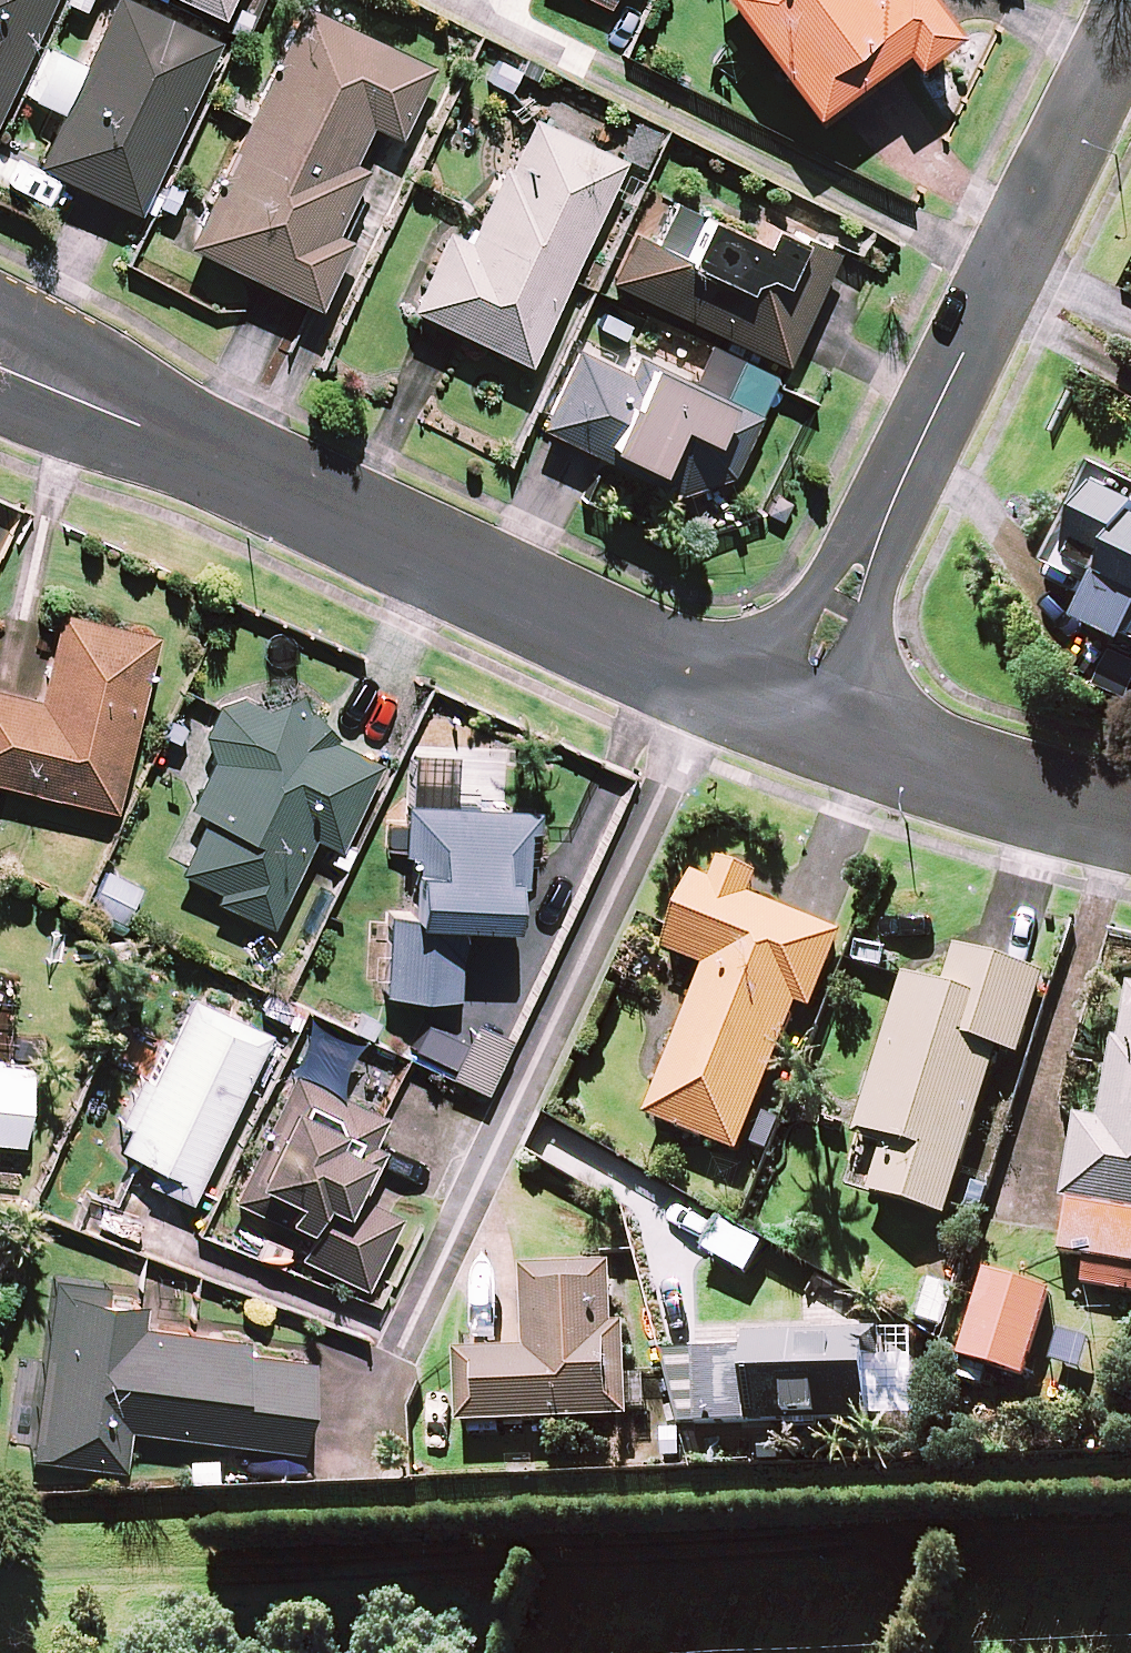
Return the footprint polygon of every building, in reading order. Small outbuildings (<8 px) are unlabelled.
[(47,0),(0,0),(0,103),(47,0)] [(128,0),(109,0),(80,61),(47,46),(25,92),(60,108),(35,162),(137,209),(216,41),(128,0)] [(218,15),(225,0),(187,0),(218,15)] [(801,105),(889,41),(900,55),(943,24),(926,0),(725,0),(801,105)] [(430,64),(299,3),(187,244),(315,304),(347,236),(333,230),(362,168),(347,162),(366,121),(397,135),(430,64)] [(620,160),(527,115),(467,240),(442,228),(406,304),(523,360),(620,160)] [(730,221),(654,184),(636,221),(609,278),(779,359),(831,250),(738,205),(730,221)] [(727,471),(753,414),(571,333),(529,428),(671,491),(727,471)] [(685,377),(726,394),(743,355),(702,337),(685,377)] [(1099,475),(1058,561),(1099,581),(1084,614),(1130,637),(1130,490),(1099,475)] [(61,610),(38,700),(0,690),(0,779),(113,807),(157,635),(61,610)] [(323,725),(237,687),(187,800),(206,808),(178,870),(219,888),(215,897),(272,922),(312,833),(340,845),(378,759),(320,734),(323,725)] [(507,756),(413,749),(407,827),(392,826),(391,851),(416,853),(412,913),(390,911),(385,989),(456,994),(462,915),(509,918),(512,875),(523,876),(528,808),(504,806),(507,756)] [(710,881),(691,873),(647,988),(690,1005),(647,1117),(737,1152),(794,1003),(809,1009),(838,933),(744,897),(754,872),(718,859),(710,881)] [(1041,975),(955,949),(943,988),(904,976),(856,1131),(884,1139),(868,1191),(944,1215),(995,1049),(1016,1055),(1041,975)] [(1123,984),(1099,1121),(1076,1117),(1053,1253),(1130,1266),(1130,986),(1123,984)] [(267,1030),(190,995),(121,1144),(154,1160),(146,1177),(190,1197),(267,1030)] [(21,1138),(29,1061),(0,1057),(0,1135),(21,1138)] [(350,1190),(361,1166),(374,1172),(386,1146),(373,1140),(386,1112),(294,1070),(235,1198),(310,1232),(299,1254),(365,1285),(399,1212),(350,1190)] [(790,1258),(721,1218),(702,1251),(771,1291),(790,1258)] [(611,1324),(609,1260),(522,1263),(525,1349),(459,1352),(461,1423),(626,1417),(623,1323),(611,1324)] [(1046,1294),(984,1275),(959,1357),(1021,1376),(1046,1294)] [(960,1290),(928,1279),(912,1320),(944,1332),(960,1290)] [(142,1291),(56,1282),(36,1454),(123,1464),(128,1425),(301,1445),(312,1344),(138,1324),(142,1291)] [(865,1366),(865,1330),(739,1333),(739,1348),(672,1350),(674,1422),(911,1417),(910,1365),(865,1366)]
